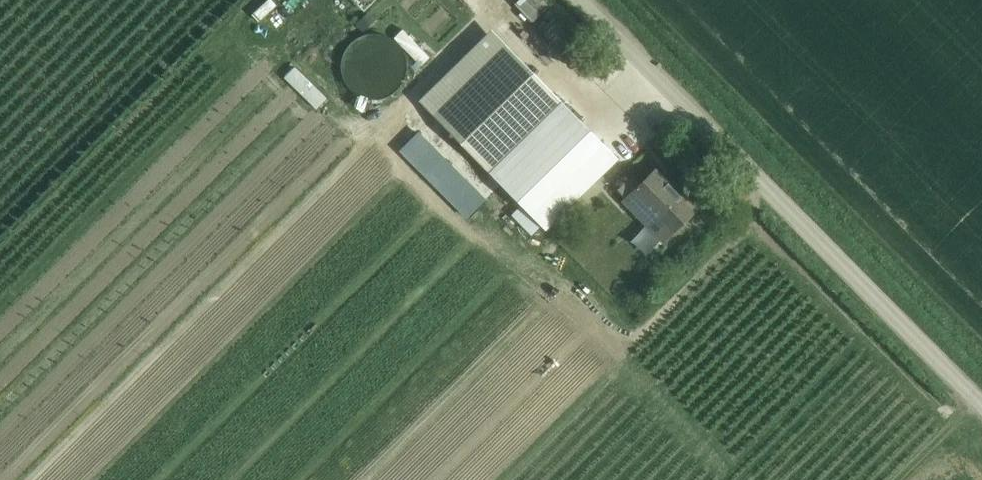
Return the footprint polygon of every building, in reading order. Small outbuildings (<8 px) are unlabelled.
[(252,15),(258,22),(276,5),(271,0),(268,0),(252,15)] [(368,14),(383,0),(355,0),(368,14)] [(515,6),(532,24),(549,7),(542,0),(521,0),(515,6)] [(365,30),(374,22),(367,15),(358,22),(365,30)] [(402,30),(394,38),(422,66),(431,58),(402,30)] [(506,48),(435,118),(548,232),(561,220),(566,215),(619,162),(506,48)] [(295,67),(284,78),(316,109),(326,99),(295,67)] [(419,134),(402,150),(467,216),(484,199),(419,134)] [(632,177),(619,190),(628,198),(634,193),(658,218),(650,226),(664,241),(702,203),(689,189),(680,198),(666,183),(664,186),(657,180),(660,177),(654,171),(640,185),(632,177)] [(540,227),(519,207),(511,215),(531,235),(540,227)] [(572,222),(566,215),(561,220),(566,225),(567,227),(572,222)]
